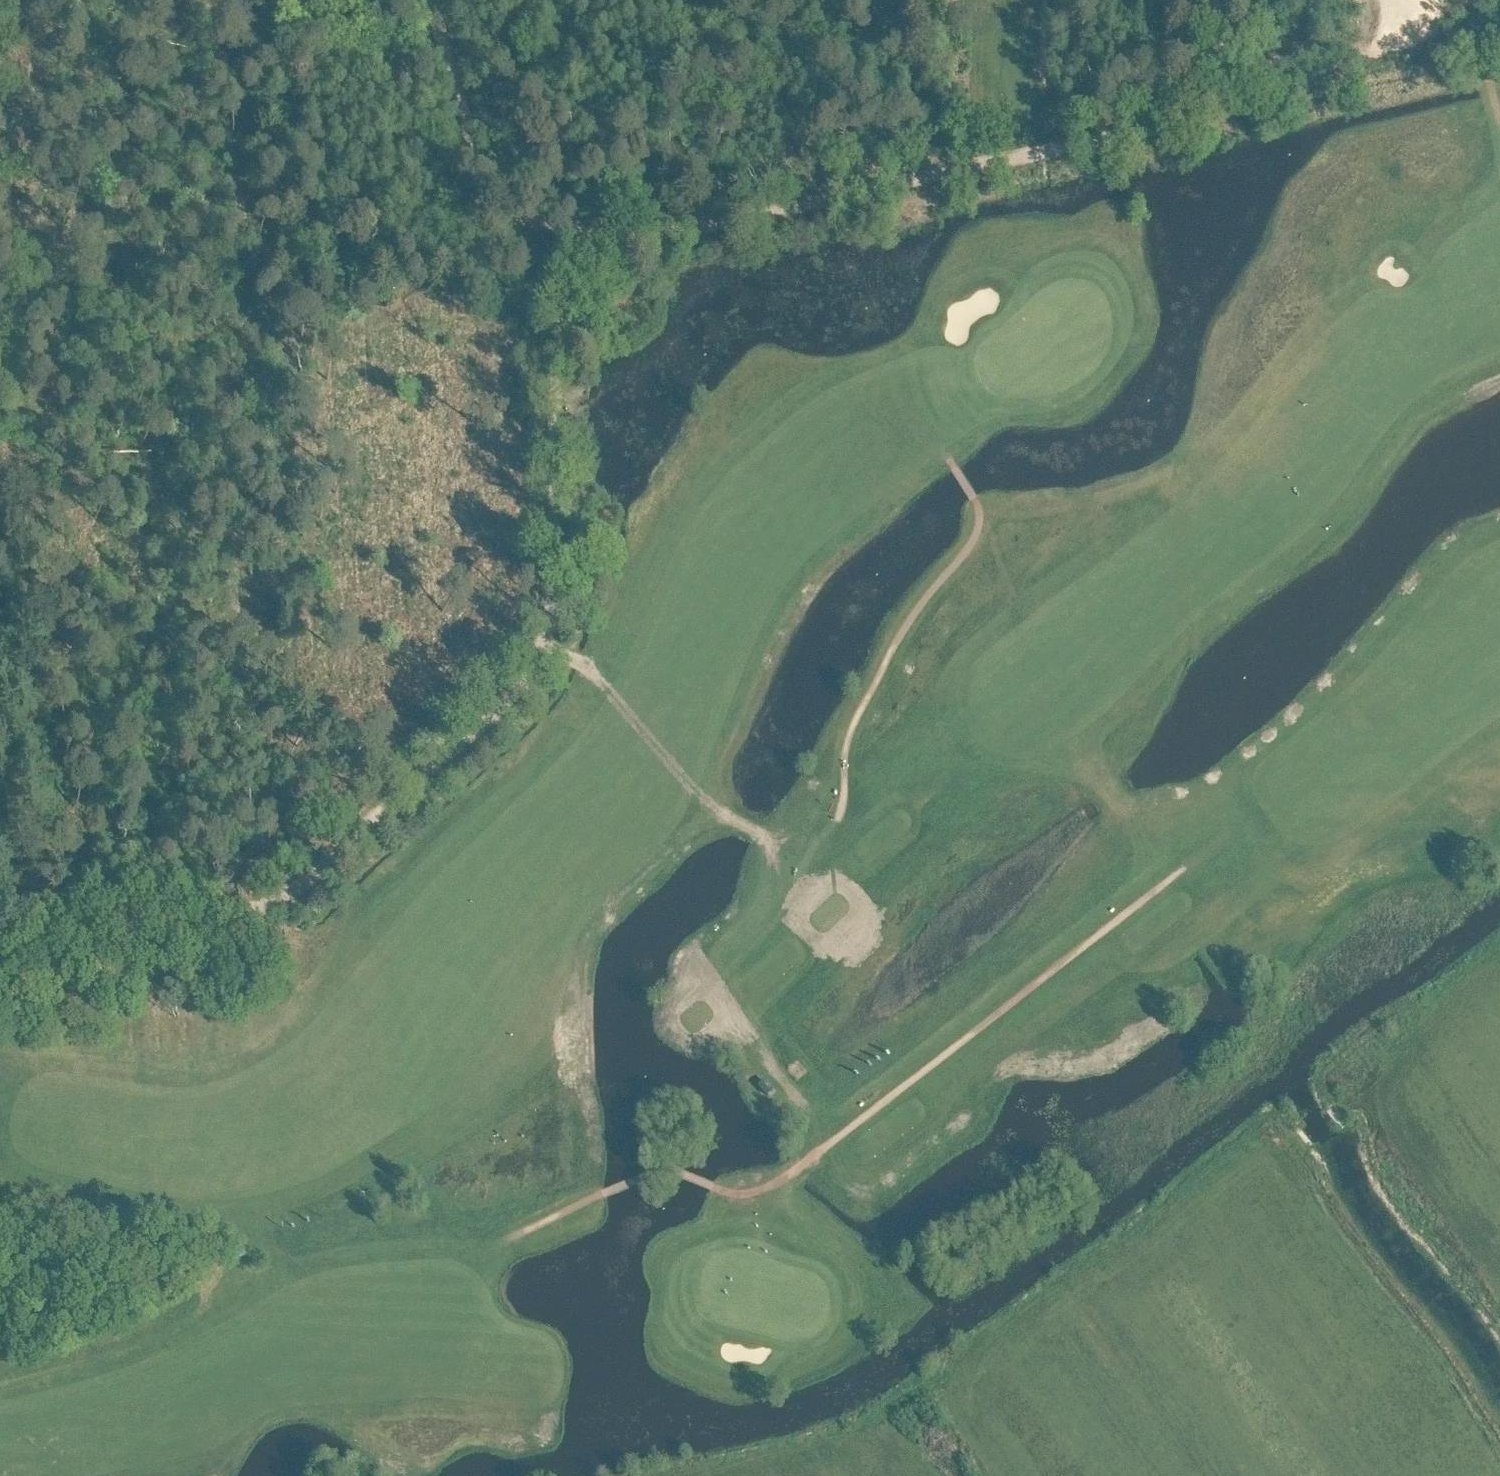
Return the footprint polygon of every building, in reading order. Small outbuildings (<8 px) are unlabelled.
[(759,1088),(767,1097),(773,1092),(765,1083),(759,1088)]
